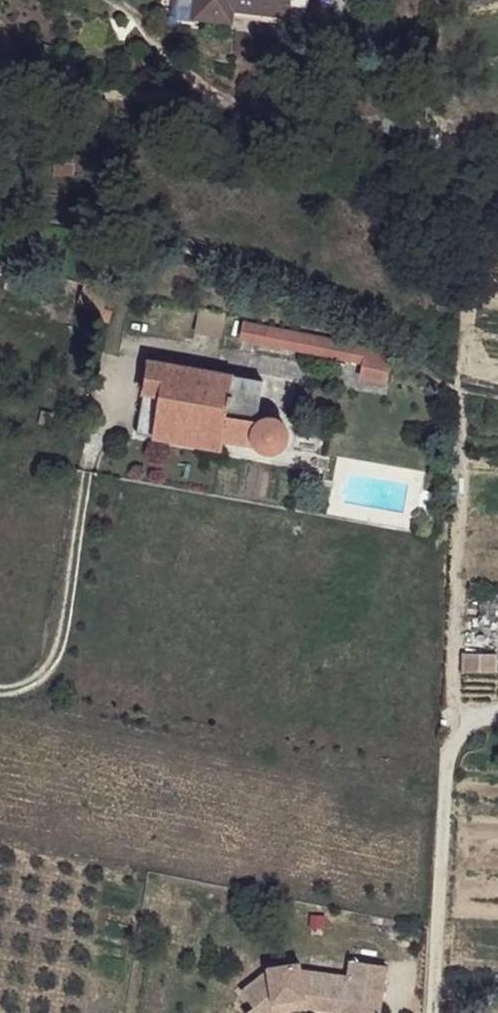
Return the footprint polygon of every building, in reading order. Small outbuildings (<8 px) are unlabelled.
[(205,28),(238,29),(239,15),(295,13),(296,0),(207,0),(205,28)] [(71,154),(51,151),(51,174),(71,173),(71,154)] [(242,324),(240,334),(340,356),(339,367),(347,369),(351,346),(242,324)] [(340,356),(240,334),(239,347),(339,367),(340,356)] [(236,381),(149,362),(136,435),(221,452),(225,441),(229,418),(236,381)] [(258,387),(236,381),(229,418),(251,422),(258,387)] [(260,415),(251,422),(255,425),(251,446),(257,452),(268,454),(276,451),(283,444),(284,433),(281,422),(272,416),(260,415)] [(251,422),(229,418),(225,441),(251,446),(255,425),(251,422)] [(493,651),(467,651),(467,669),(494,669),(493,651)] [(354,954),(352,971),(299,962),(298,956),(265,963),(236,983),(247,1000),(239,1008),(243,1012),(264,1012),(268,1011),(271,995),(304,991),(303,988),(330,991),(331,997),(349,1000),(349,993),(381,998),(386,959),(354,954)] [(349,993),(349,1000),(347,1012),(379,1012),(381,998),(349,993)]
